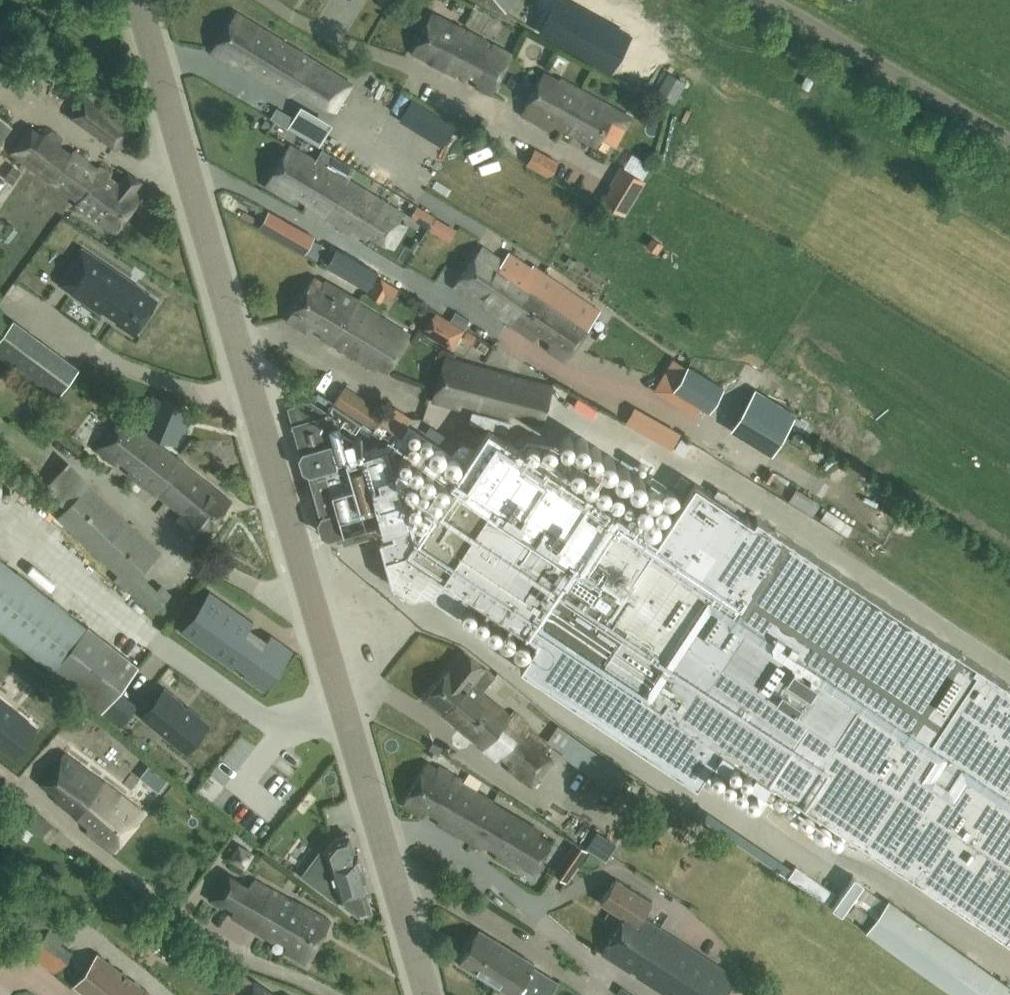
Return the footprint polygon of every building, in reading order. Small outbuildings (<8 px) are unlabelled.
[(506,11),(512,0),(486,0),(506,11)] [(573,0),(557,0),(541,29),(612,68),(632,32),(573,0)] [(491,94),(511,53),(473,34),(473,33),(432,12),(412,52),(464,78),(466,74),(478,80),(475,86),(491,94)] [(352,83),(237,14),(212,52),(231,64),(236,59),(246,64),(246,68),(289,95),(297,88),(337,110),(352,83)] [(0,16),(0,43),(13,52),(26,35),(0,16)] [(561,127),(581,90),(559,78),(558,80),(543,72),(521,113),(549,128),(555,124),(561,127)] [(657,98),(681,107),(689,86),(665,77),(657,98)] [(72,113),(115,150),(128,135),(98,109),(106,99),(93,89),(72,113)] [(581,90),(561,127),(595,146),(600,136),(615,144),(630,117),(614,108),(581,90)] [(413,100),(402,118),(413,125),(424,107),(413,100)] [(294,115),(286,127),(319,146),(327,133),(294,115)] [(12,124),(0,116),(0,140),(12,124)] [(45,135),(31,124),(11,152),(75,203),(114,232),(141,195),(134,190),(140,183),(129,174),(121,185),(109,176),(110,174),(99,165),(95,166),(88,161),(89,158),(75,148),(69,152),(60,146),(63,137),(53,130),(45,135)] [(327,167),(292,146),(267,185),(289,198),(293,193),(304,198),(304,204),(350,231),(355,229),(365,235),(367,231),(394,245),(406,225),(397,220),(402,211),(348,179),(350,177),(353,171),(354,169),(334,157),(327,167)] [(558,159),(535,147),(526,163),(549,176),(558,159)] [(629,208),(646,180),(621,165),(609,184),(611,185),(607,193),(605,192),(600,200),(618,210),(622,204),(629,208)] [(353,171),(350,177),(359,181),(363,173),(354,169),(353,171)] [(260,225),(272,232),(281,216),(269,209),(260,225)] [(440,234),(448,222),(437,216),(430,228),(440,234)] [(661,242),(654,236),(648,245),(656,250),(661,242)] [(324,244),(313,238),(305,252),(316,259),(324,244)] [(509,321),(544,272),(533,264),(531,268),(508,252),(503,260),(483,246),(453,286),(472,300),(475,296),(486,303),(485,305),(508,321),(509,321)] [(338,248),(327,265),(367,289),(377,272),(338,248)] [(84,249),(61,283),(76,293),(75,294),(103,313),(106,311),(116,318),(116,320),(134,333),(156,300),(146,293),(147,292),(84,249)] [(583,298),(544,272),(509,321),(534,338),(541,333),(551,340),(548,348),(565,359),(592,322),(575,310),(583,298)] [(331,342),(357,299),(326,281),(325,283),(315,277),(289,319),(309,331),(312,326),(322,332),(322,336),(331,342)] [(357,299),(331,342),(375,369),(379,367),(388,372),(410,334),(358,303),(358,300),(357,299)] [(434,310),(422,331),(452,350),(465,329),(434,310)] [(78,368),(13,320),(0,338),(0,360),(54,401),(78,368)] [(660,370),(664,364),(667,366),(671,360),(657,353),(651,365),(660,370)] [(542,423),(551,386),(447,358),(433,400),(459,406),(460,401),(475,405),(476,408),(508,416),(512,411),(522,413),(522,418),(542,423)] [(723,387),(687,366),(675,387),(661,378),(654,390),(690,411),(696,402),(709,410),(723,387)] [(336,397),(321,386),(318,391),(374,430),(387,411),(354,389),(351,393),(342,387),(336,397)] [(797,413),(755,387),(730,428),(771,454),(797,413)] [(152,393),(146,405),(157,409),(147,432),(148,433),(147,435),(154,440),(156,436),(170,442),(184,409),(183,409),(184,405),(164,397),(163,398),(152,393)] [(520,666),(696,784),(720,748),(1009,941),(1009,684),(756,515),(753,520),(695,482),(656,538),(488,427),(419,531),(406,522),(386,449),(348,460),(343,443),(346,442),(346,439),(350,438),(348,433),(356,422),(332,406),(328,413),(310,401),(288,407),(293,424),(301,452),(299,453),(304,469),(309,472),(321,517),(319,521),(322,532),(327,536),(336,533),(337,538),(343,536),(344,540),(371,533),(373,542),(380,541),(386,560),(387,560),(393,581),(413,595),(429,592),(457,611),(468,594),(537,640),(520,666)] [(117,417),(93,449),(101,456),(115,466),(119,461),(130,469),(128,471),(127,473),(131,475),(136,479),(182,514),(179,517),(175,522),(201,542),(230,500),(154,440),(147,435),(129,421),(128,423),(127,424),(117,417)] [(160,551),(88,483),(57,516),(118,574),(114,578),(126,589),(128,587),(153,611),(170,593),(162,585),(157,589),(140,573),(160,551)] [(610,491),(603,500),(633,521),(639,511),(610,491)] [(86,626),(0,558),(0,629),(52,670),(54,667),(86,626)] [(261,688),(290,648),(271,634),(265,643),(247,630),(253,622),(227,603),(225,605),(208,593),(181,631),(233,668),(236,663),(246,670),(242,674),(261,688)] [(86,626),(54,667),(52,670),(50,672),(100,712),(101,710),(119,690),(126,681),(138,666),(87,625),(86,626)] [(484,667),(463,650),(450,667),(449,666),(424,698),(443,713),(442,715),(453,724),(454,723),(484,747),(482,749),(496,761),(500,757),(509,765),(508,768),(531,784),(551,759),(544,753),(549,746),(527,727),(525,721),(513,711),(510,715),(482,690),(494,675),(485,667),(484,667)] [(186,750),(208,724),(188,707),(186,709),(179,703),(181,702),(164,688),(143,715),(186,750)] [(119,690),(101,710),(120,725),(137,704),(119,690)] [(11,754),(34,728),(0,698),(0,744),(11,754)] [(623,772),(557,724),(551,732),(552,733),(547,740),(562,751),(561,754),(611,789),(623,772)] [(438,753),(442,747),(433,741),(429,748),(438,753)] [(112,850),(142,812),(120,794),(113,790),(65,752),(41,782),(55,794),(54,798),(87,824),(86,830),(112,850)] [(436,768),(426,762),(402,805),(423,817),(428,811),(439,817),(437,823),(458,835),(458,834),(482,848),(487,844),(498,850),(495,856),(517,869),(521,863),(535,872),(553,840),(539,832),(540,831),(491,803),(492,801),(459,782),(461,779),(438,766),(436,768)] [(162,796),(172,783),(154,768),(143,780),(162,796)] [(219,811),(230,784),(220,780),(209,807),(219,811)] [(239,797),(222,820),(267,853),(280,836),(300,851),(306,842),(257,808),(256,809),(239,797)] [(60,831),(49,821),(38,835),(50,845),(60,831)] [(33,834),(18,822),(13,829),(28,841),(33,834)] [(315,853),(300,873),(337,902),(339,899),(358,914),(370,910),(365,893),(369,892),(357,852),(354,853),(349,834),(331,839),(318,856),(315,853)] [(574,841),(566,854),(578,862),(587,850),(574,841)] [(248,886),(222,872),(207,897),(222,906),(224,903),(233,908),(232,915),(285,949),(285,952),(304,963),(328,920),(254,879),(248,886)] [(798,873),(792,883),(826,905),(833,896),(798,873)] [(852,876),(827,908),(840,918),(864,886),(852,876)] [(652,901),(616,878),(600,902),(625,918),(637,926),(640,920),(652,901)] [(17,894),(0,917),(0,918),(23,936),(20,941),(31,951),(28,952),(54,973),(72,950),(61,941),(67,932),(17,894)] [(968,957),(888,900),(865,931),(945,988),(955,994),(1009,994),(1009,987),(968,957)] [(868,912),(856,904),(850,913),(862,921),(868,912)] [(640,920),(637,926),(625,918),(602,953),(630,971),(634,965),(640,969),(637,975),(669,994),(723,994),(733,978),(640,920)] [(558,982),(532,966),(534,963),(478,930),(458,962),(513,994),(550,994),(558,982)] [(145,992),(146,990),(97,953),(73,985),(86,994),(149,994),(145,992)] [(252,980),(251,981),(241,975),(227,994),(273,994),(252,980)]
